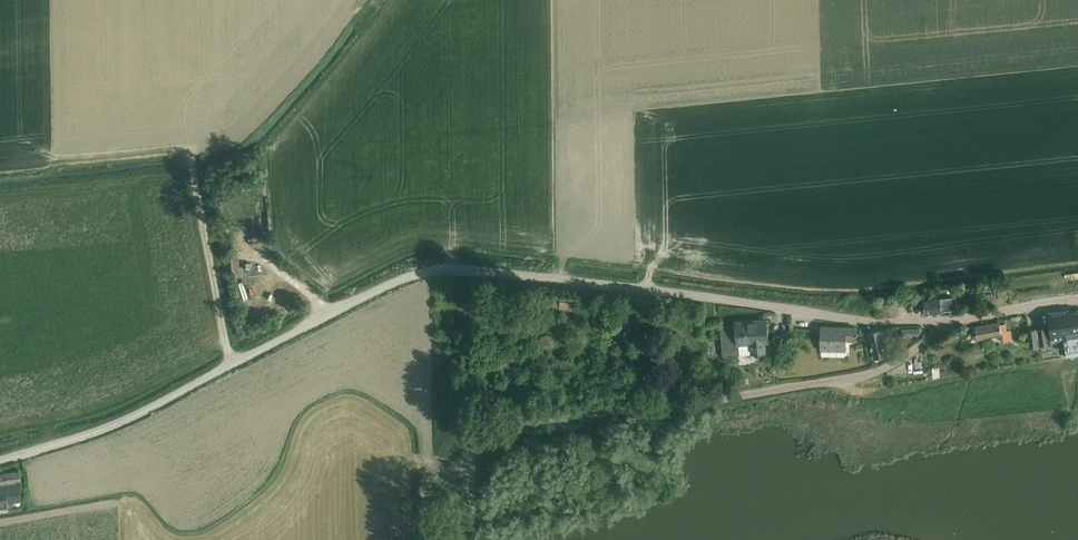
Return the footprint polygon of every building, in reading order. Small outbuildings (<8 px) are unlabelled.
[(232,262),(238,266),(243,259),(236,255),(232,262)] [(258,298),(275,291),(265,264),(248,271),(258,298)] [(561,295),(559,310),(576,312),(578,297),(561,295)] [(957,310),(957,306),(956,297),(924,301),(926,314),(957,310)] [(1061,317),(1063,336),(1064,336),(1065,343),(1067,358),(1077,356),(1077,311),(1070,312),(1069,310),(1063,311),(1064,313),(1064,317),(1061,317)] [(1045,328),(1038,329),(1041,345),(1050,344),(1049,338),(1063,336),(1061,317),(1060,317),(1060,314),(1060,311),(1047,313),(1047,316),(1049,328),(1045,328)] [(721,328),(720,328),(723,356),(765,353),(764,343),(769,343),(767,320),(735,323),(736,327),(721,328)] [(1002,341),(1012,339),(1011,330),(1006,331),(1005,324),(1000,325),(1000,322),(972,327),(972,332),(976,331),(978,340),(989,337),(989,336),(1001,334),(1002,341)] [(613,324),(613,332),(627,333),(627,324),(613,324)] [(856,341),(856,328),(821,328),(821,350),(845,351),(845,341),(856,341)] [(882,338),(890,336),(889,329),(869,334),(874,358),(886,355),(882,338)] [(1036,329),(1028,330),(1031,347),(1039,345),(1036,329)] [(8,507),(7,504),(7,500),(21,498),(18,482),(20,482),(19,471),(0,474),(0,509),(8,507)]
